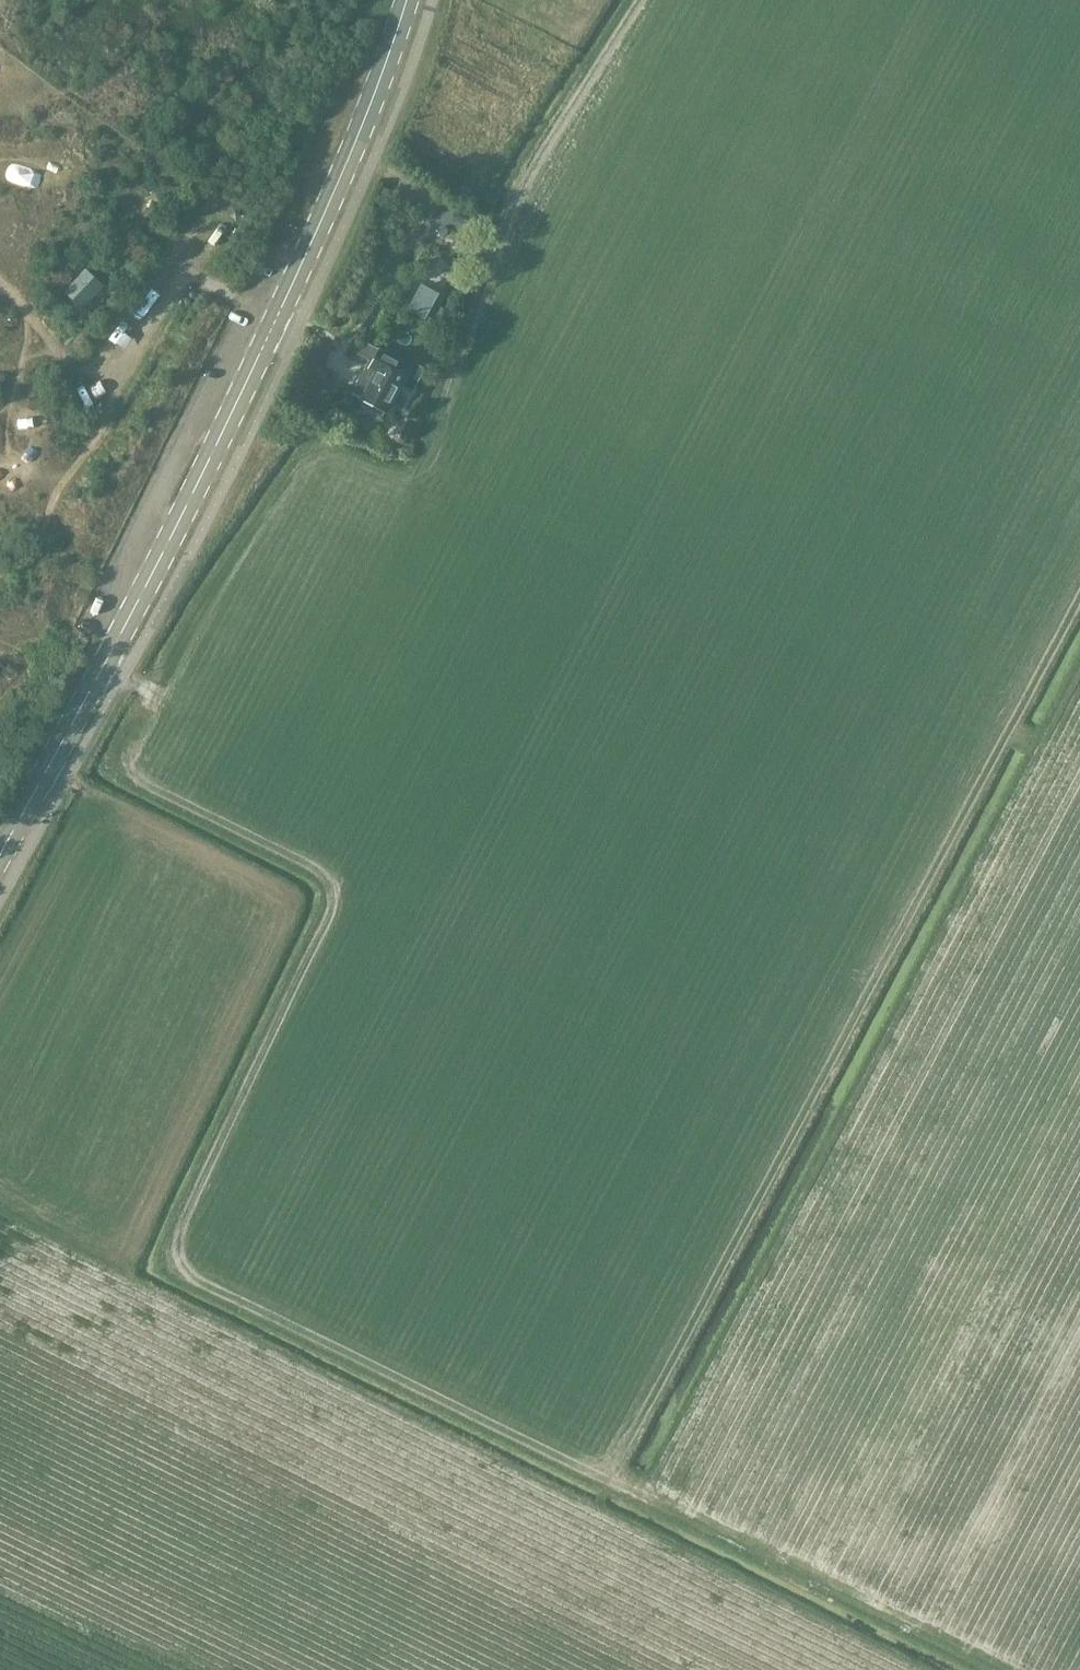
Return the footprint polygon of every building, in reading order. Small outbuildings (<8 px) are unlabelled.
[(80,309),(103,286),(84,268),(62,292),(80,309)] [(442,294),(419,281),(410,298),(432,311),(442,294)] [(361,396),(359,399),(361,400),(358,405),(379,416),(382,410),(386,413),(401,384),(409,368),(411,366),(378,349),(366,369),(373,373),(366,385),(361,396)]
